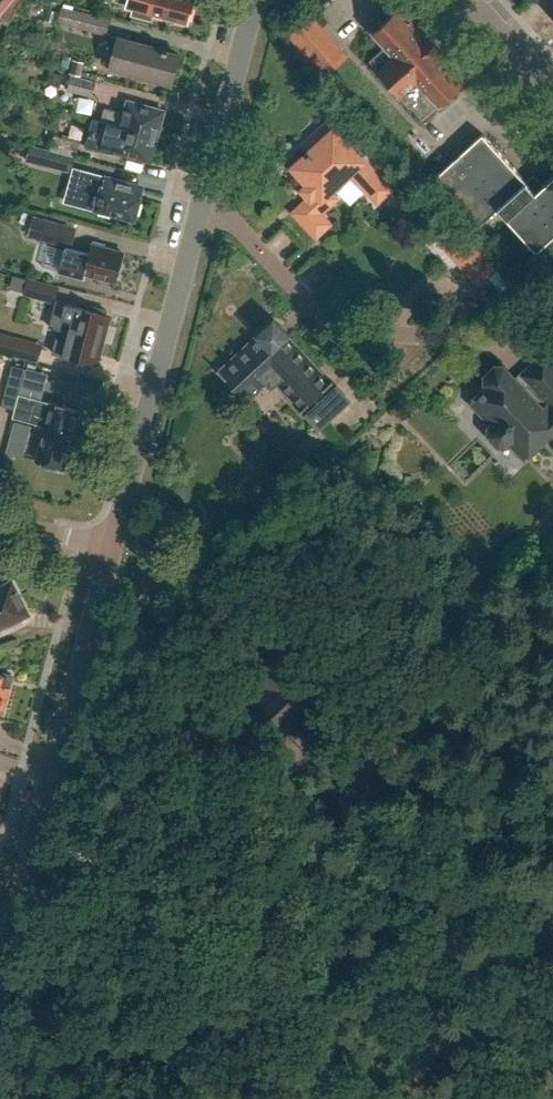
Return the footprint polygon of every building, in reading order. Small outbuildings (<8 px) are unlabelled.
[(194,0),(136,0),(132,14),(151,19),(153,13),(188,22),(194,0)] [(401,6),(373,31),(396,55),(379,71),(423,119),(467,78),(445,54),(446,52),(425,29),(423,30),(401,6)] [(81,26),(80,28),(106,35),(110,19),(84,12),(62,7),(58,21),(81,26)] [(325,76),(348,57),(311,15),(288,35),(325,76)] [(163,50),(118,37),(110,67),(115,68),(115,72),(128,75),(130,72),(171,83),(179,55),(167,52),(168,50),(163,49),(163,50)] [(92,97),(97,81),(71,75),(67,90),(92,97)] [(92,118),(157,135),(164,110),(128,100),(124,115),(120,114),(121,112),(104,108),(101,120),(93,118),(92,118)] [(381,179),(340,135),(347,129),(335,116),(320,130),(306,143),(312,150),(293,167),(309,184),(303,189),(311,197),(310,197),(311,197),(295,212),(316,235),(329,223),(319,213),(336,198),(329,191),(351,171),(362,183),(361,183),(369,191),(381,179)] [(150,160),(157,135),(92,118),(85,145),(114,153),(115,151),(150,160)] [(482,133),(433,178),(477,227),(498,208),(537,250),(552,235),(552,175),(543,185),(534,175),(527,182),(482,133)] [(50,150),(76,156),(80,140),(63,135),(62,138),(54,135),(50,150)] [(50,150),(46,166),(71,173),(76,156),(50,150)] [(95,207),(99,209),(99,211),(111,214),(111,212),(135,218),(143,188),(119,182),(120,179),(73,166),(64,202),(94,211),(95,207)] [(77,228),(53,222),(52,222),(33,217),(28,235),(48,241),(48,242),(72,248),(77,228)] [(459,261),(473,247),(454,227),(440,240),(459,261)] [(89,254),(66,248),(60,273),(84,279),(86,273),(114,281),(115,278),(118,279),(122,267),(118,266),(122,252),(104,247),(104,244),(93,241),(89,254)] [(27,279),(15,276),(11,291),(23,294),(54,302),(58,286),(27,278),(27,279)] [(57,298),(49,326),(69,331),(66,342),(56,339),(52,353),(71,358),(70,362),(90,367),(93,357),(97,358),(102,339),(107,321),(103,320),(106,310),(86,305),(85,308),(66,304),(66,300),(57,298)] [(275,384),(301,411),(333,381),(274,317),(218,369),(227,379),(225,380),(224,383),(224,385),(224,387),(224,388),(225,390),(226,392),(227,393),(229,394),(231,394),(233,395),(234,395),(236,394),(238,393),(239,392),(248,402),(267,384),(271,388),(275,384)] [(7,353),(37,361),(41,347),(42,343),(0,332),(0,351),(7,353)] [(544,354),(516,380),(503,366),(496,366),(486,375),(486,382),(489,385),(471,401),(493,424),(490,426),(490,433),(499,443),(506,444),(509,441),(524,457),(552,430),(552,364),(544,354)] [(68,381),(69,363),(35,360),(33,378),(68,381)] [(14,410),(25,369),(12,365),(2,406),(14,410)] [(63,472),(79,411),(19,394),(12,417),(43,426),(39,442),(42,443),(37,461),(50,465),(49,468),(63,472)] [(319,431),(331,419),(316,404),(304,415),(319,431)] [(28,614),(12,581),(0,587),(0,627),(28,614)] [(300,723),(331,694),(282,643),(252,672),(267,689),(225,729),(254,759),(296,720),(300,723)] [(0,672),(0,711),(2,712),(9,686),(7,685),(10,675),(0,672)]
